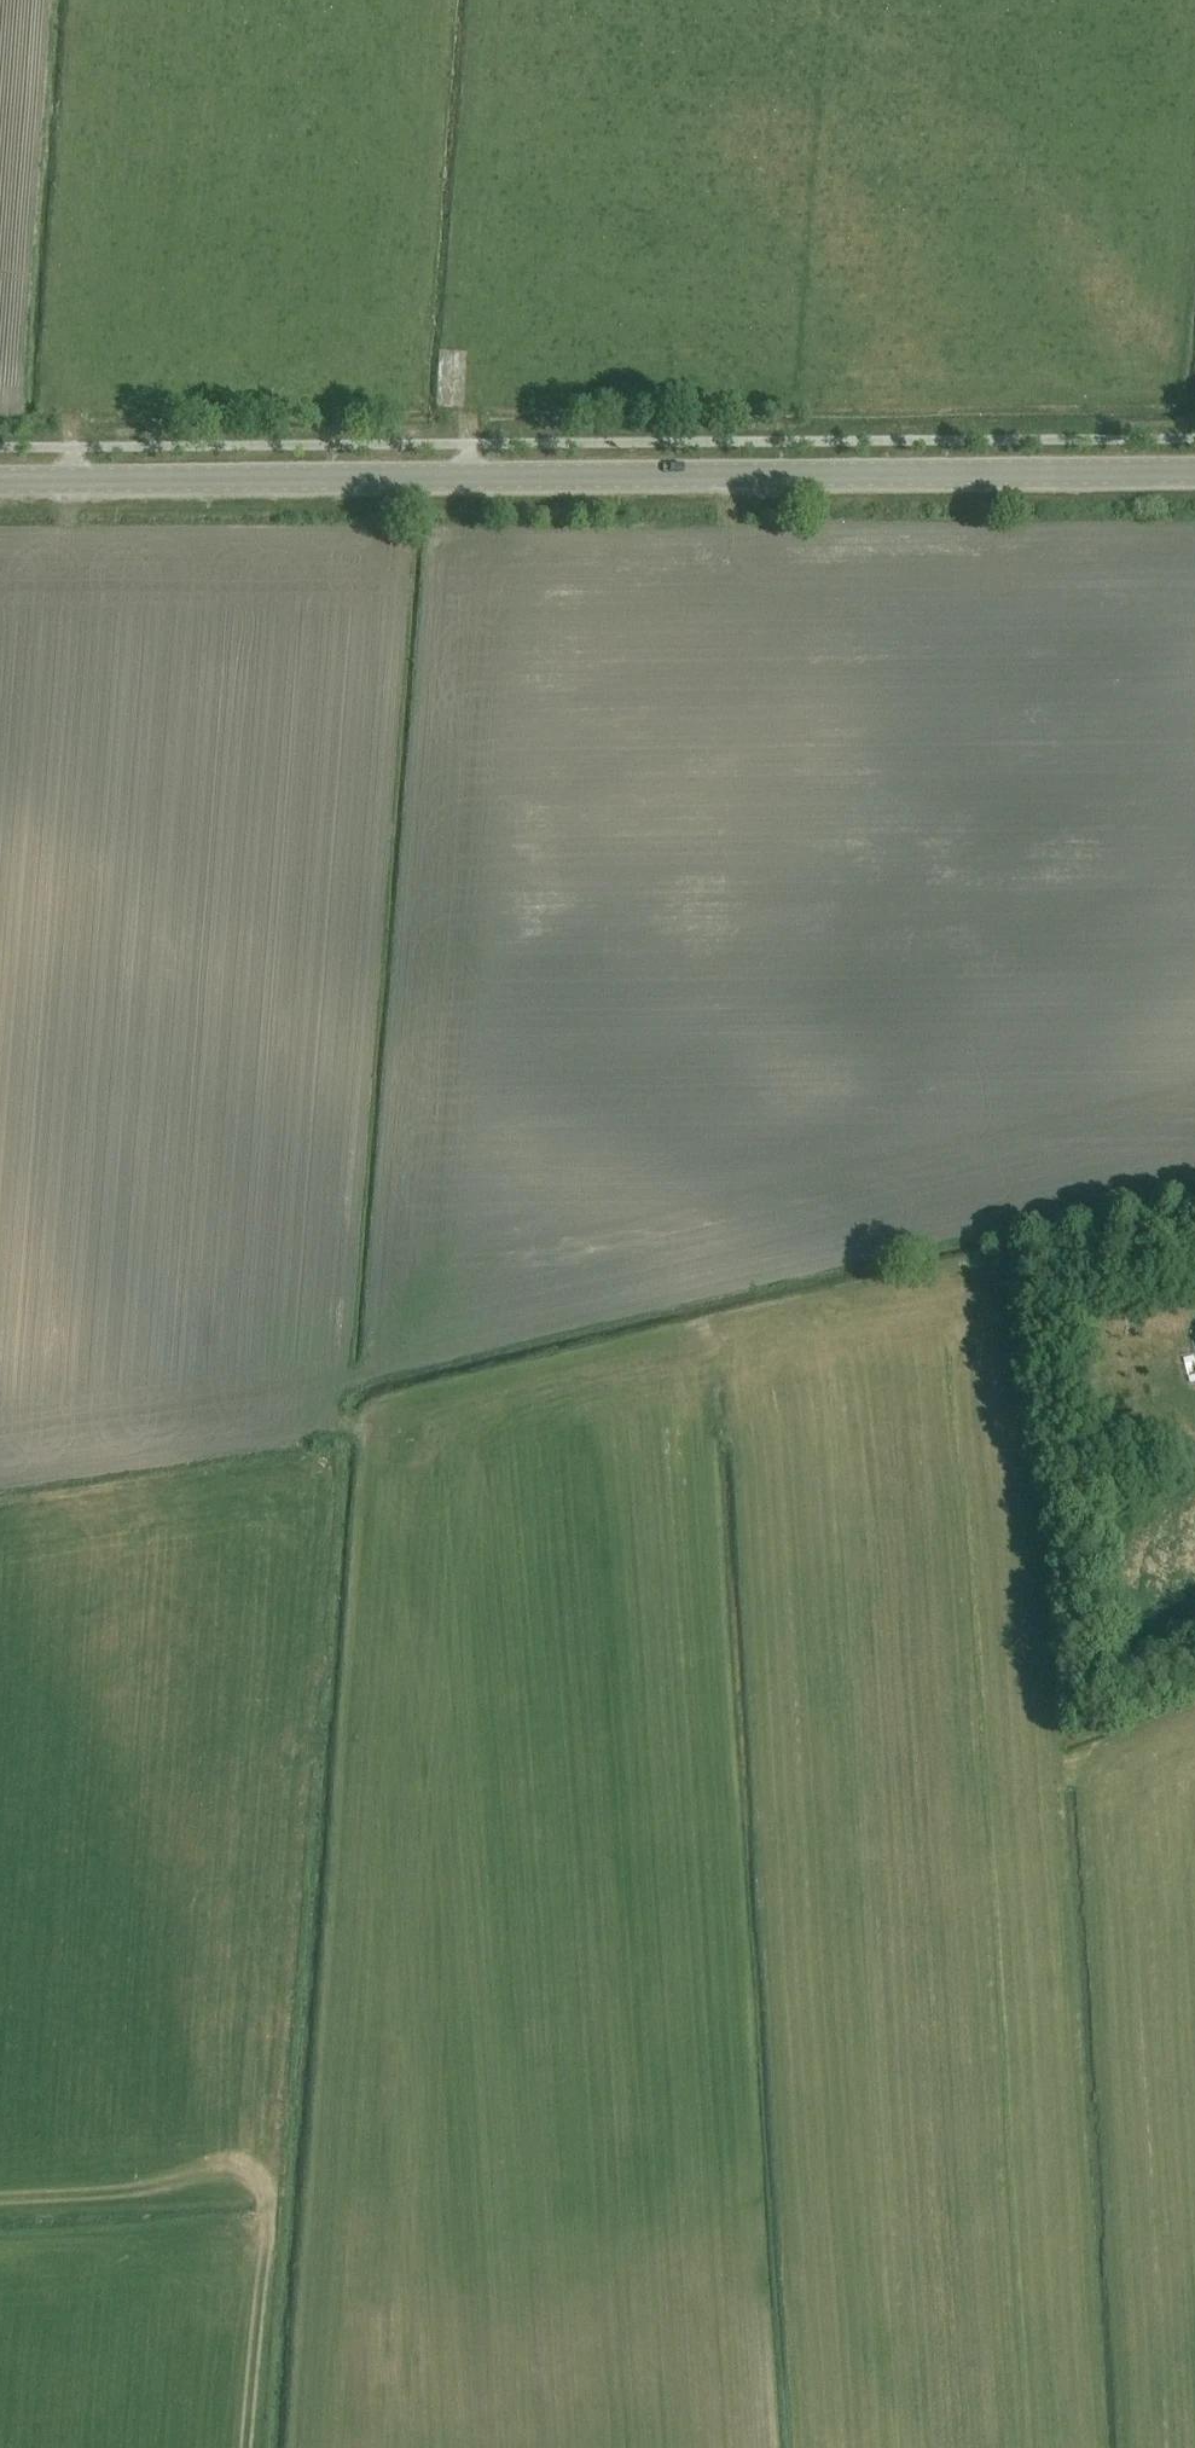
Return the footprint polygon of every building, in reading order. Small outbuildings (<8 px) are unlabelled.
[(1129,1438),(1113,1439),(1114,1452),(1130,1451),(1129,1438)]
